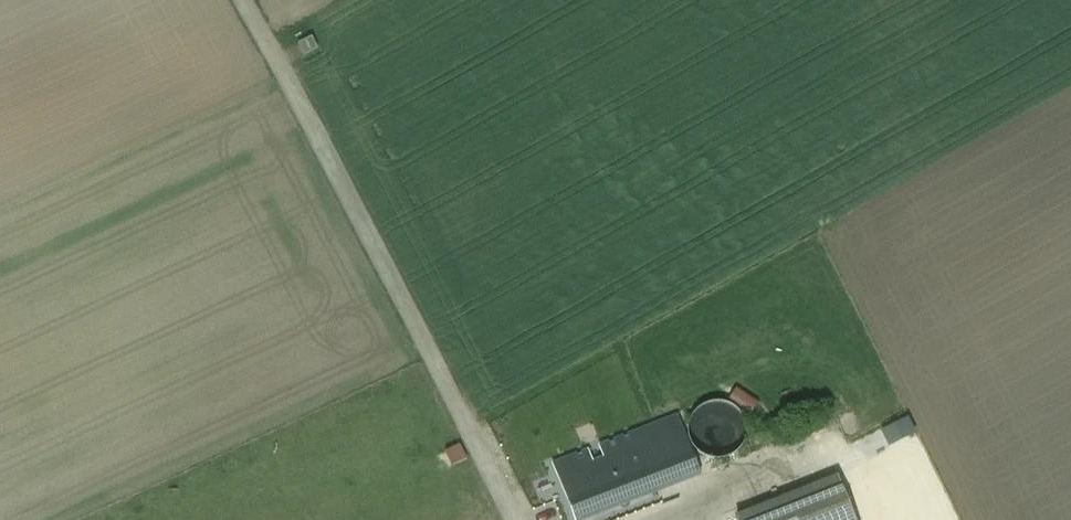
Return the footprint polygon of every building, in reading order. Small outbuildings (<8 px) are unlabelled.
[(312,38),(299,45),(305,57),(318,50),(312,38)] [(697,411),(693,416),(690,422),(689,429),(689,436),(691,442),(694,448),(699,453),(704,457),(710,460),(717,461),(724,460),(730,458),(736,454),(741,450),(744,444),(747,437),(747,431),(746,424),(744,418),(740,412),(735,408),(729,404),(722,403),(716,402),(709,404),(703,407),(697,411)] [(556,466),(578,519),(584,519),(700,474),(678,418),(556,466)] [(448,450),(464,442),(456,427),(440,435),(448,450)] [(737,518),(738,519),(856,519),(839,478),(737,518)]
